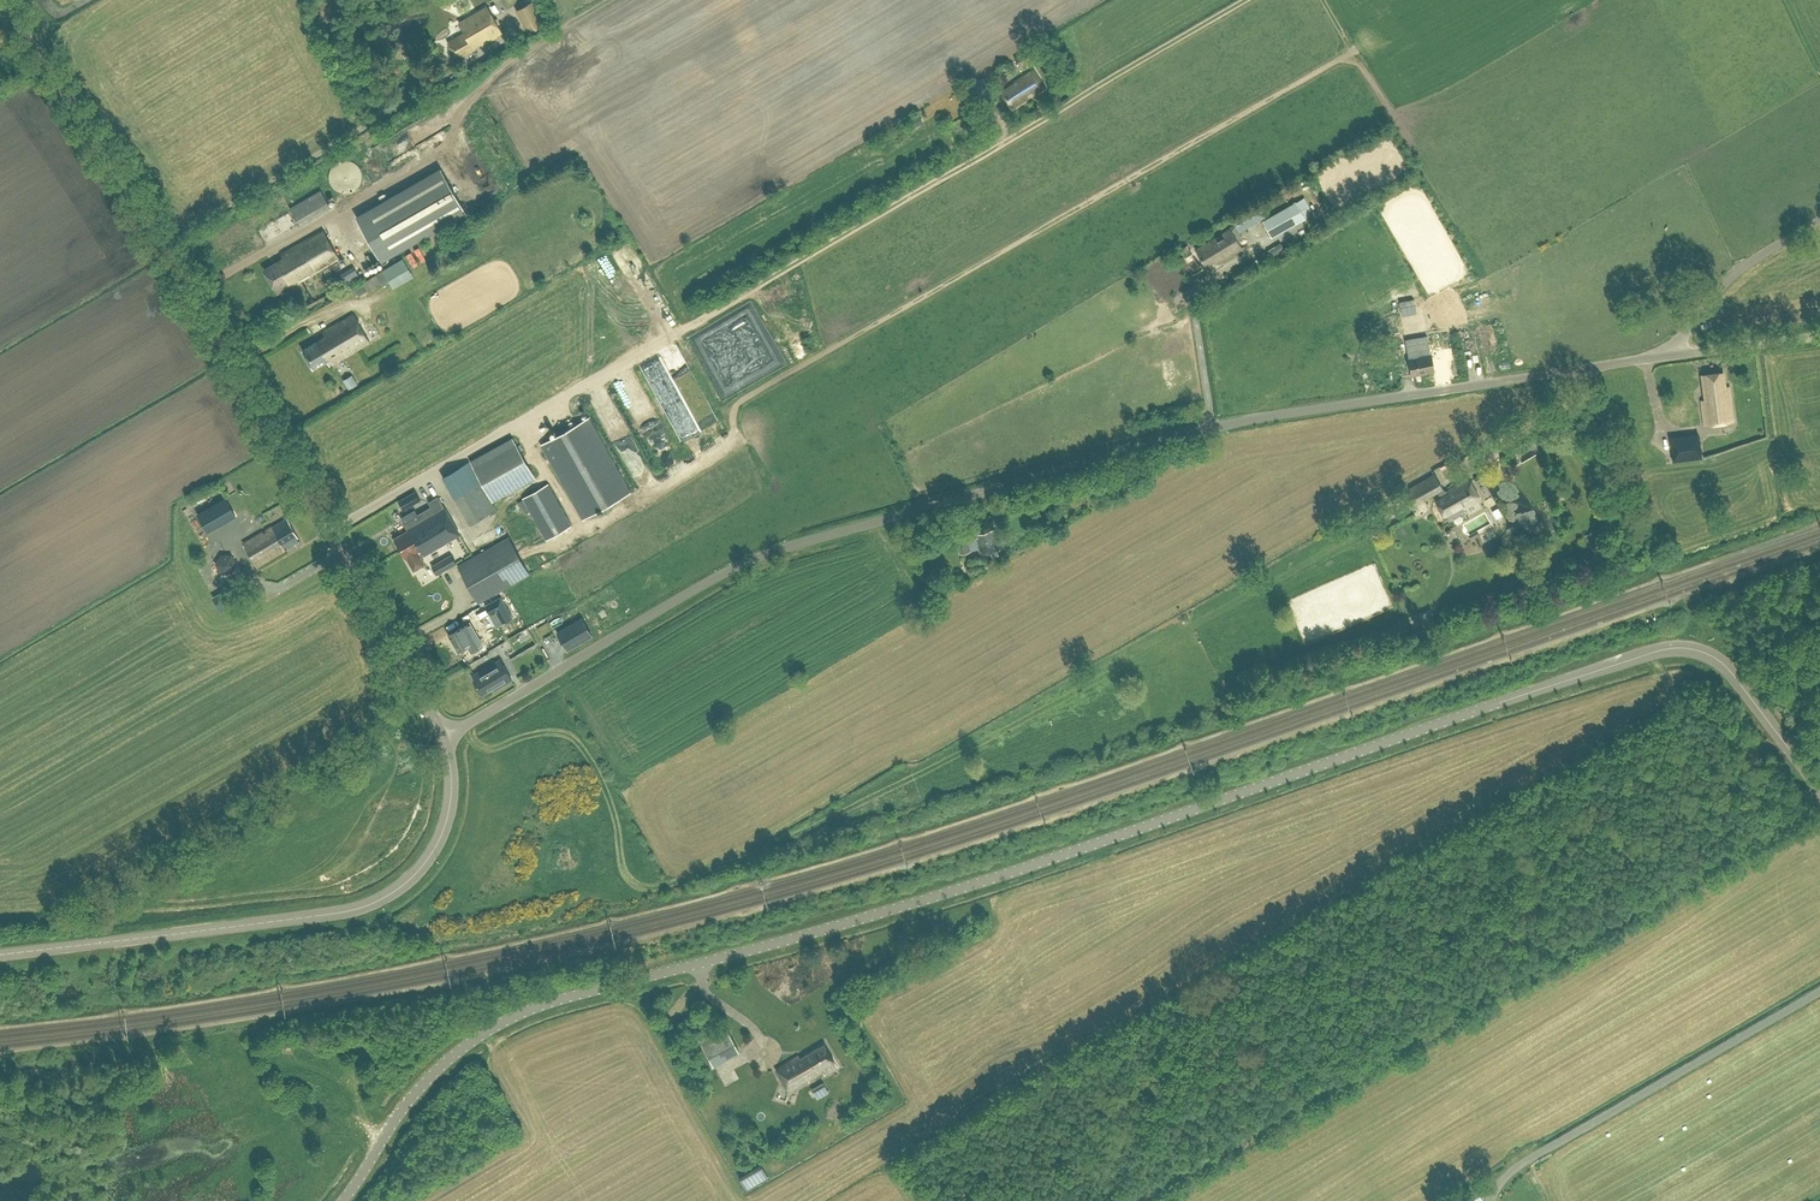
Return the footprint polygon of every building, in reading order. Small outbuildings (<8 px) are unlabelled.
[(512,10),(518,5),(514,0),(505,0),(504,0),(512,10)] [(516,10),(529,32),(545,23),(532,1),(516,10)] [(497,37),(496,36),(502,32),(487,6),(459,22),(465,33),(448,42),(457,58),(475,48),(474,46),(481,43),(482,45),(497,37)] [(1020,66),(1021,65),(1032,58),(1027,50),(1015,57),(1020,66)] [(1001,91),(1008,105),(1031,91),(1033,95),(1045,87),(1034,69),(1015,80),(1016,82),(1001,91)] [(330,180),(331,183),(332,185),(334,187),(336,189),(338,191),(341,192),(343,192),(346,192),(349,192),(351,191),(354,190),(356,188),(358,186),(360,184),(361,182),(362,179),(362,176),(362,174),(361,171),(360,168),(359,166),(357,164),(355,162),(352,161),(350,160),(347,159),(344,159),(341,160),(338,161),(336,162),(334,164),(332,166),(331,169),(330,171),(329,174),(329,177),(330,180)] [(355,216),(381,262),(467,213),(441,167),(355,216)] [(325,189),(294,204),(302,221),(333,207),(325,189)] [(1305,218),(1296,201),(1295,200),(1262,220),(1272,237),(1305,218)] [(1257,203),(1232,218),(1239,231),(1265,216),(1257,203)] [(291,219),(282,221),(286,235),(294,232),(291,219)] [(478,227),(482,233),(491,227),(487,221),(478,227)] [(1223,260),(1241,249),(1229,228),(1196,248),(1206,265),(1221,256),(1223,260)] [(299,282),(340,258),(323,229),(280,254),(283,258),(264,269),(278,293),(289,287),(298,282),(299,282)] [(409,251),(414,264),(428,258),(423,245),(409,251)] [(338,260),(323,269),(327,276),(342,267),(338,260)] [(357,265),(345,273),(352,283),(364,276),(357,265)] [(376,274),(363,282),(367,290),(380,282),(376,274)] [(1697,297),(1698,287),(1691,286),(1690,296),(1697,297)] [(330,365),(370,342),(353,313),(323,331),(325,336),(302,349),(313,368),(327,361),(330,365)] [(1453,349),(1452,330),(1441,330),(1442,350),(1453,349)] [(1434,371),(1431,353),(1408,358),(1411,375),(1434,371)] [(681,376),(696,409),(707,403),(692,371),(681,376)] [(1704,424),(1733,421),(1728,386),(1725,386),(1723,372),(1701,374),(1705,400),(1701,400),(1704,424)] [(357,374),(348,377),(352,387),(360,385),(357,374)] [(630,390),(625,392),(637,415),(654,406),(647,394),(643,396),(630,374),(624,378),(630,390)] [(630,492),(588,417),(541,444),(583,519),(630,492)] [(1670,440),(1672,460),(1701,457),(1699,436),(1684,438),(1685,450),(1673,452),(1671,440),(1670,440)] [(470,461),(475,470),(491,499),(492,501),(535,478),(513,437),(470,461)] [(669,437),(654,442),(661,460),(676,455),(669,437)] [(468,462),(443,477),(454,496),(463,494),(478,523),(495,509),(479,481),(468,462)] [(1423,498),(1442,487),(1434,474),(1406,490),(1417,511),(1428,505),(1423,498)] [(1464,508),(1480,499),(1468,478),(1448,489),(1450,492),(1435,501),(1444,515),(1462,505),(1464,508)] [(546,539),(571,525),(548,483),(522,497),(546,539)] [(415,491),(407,496),(412,504),(420,499),(415,491)] [(225,497),(208,508),(218,525),(236,515),(225,497)] [(439,497),(430,502),(433,507),(417,516),(414,511),(403,518),(409,529),(394,538),(395,540),(394,542),(396,545),(398,545),(405,558),(406,558),(414,570),(425,564),(421,556),(460,533),(439,497)] [(244,543),(256,566),(285,549),(300,540),(287,518),(274,525),(244,543)] [(1000,550),(995,529),(978,533),(979,536),(976,537),(976,538),(968,540),(967,537),(957,540),(960,553),(978,548),(980,555),(1000,550)] [(460,560),(462,563),(458,565),(478,602),(529,574),(508,537),(466,560),(465,557),(460,560)] [(221,573),(231,573),(237,563),(232,554),(221,553),(215,563),(221,573)] [(455,571),(452,565),(457,563),(452,554),(431,565),(436,575),(439,573),(442,579),(455,571)] [(973,573),(984,569),(983,567),(992,564),(990,558),(970,564),(973,573)] [(1522,577),(1502,585),(1505,591),(1525,583),(1522,577)] [(496,611),(503,622),(512,617),(501,596),(485,605),(490,614),(496,611)] [(1416,615),(1421,629),(1436,623),(1431,609),(1416,615)] [(564,649),(590,635),(580,617),(554,632),(564,649)] [(465,624),(448,634),(458,650),(470,644),(465,636),(470,633),(465,624)] [(515,657),(522,668),(544,654),(537,643),(515,657)] [(494,689),(512,679),(501,659),(473,675),(475,679),(474,679),(481,693),(493,687),(494,689)] [(714,1065),(739,1052),(727,1029),(701,1043),(714,1065)] [(735,1034),(741,1048),(749,1044),(743,1031),(735,1034)] [(821,1068),(834,1061),(824,1044),(800,1058),(798,1055),(775,1068),(789,1091),(823,1072),(821,1068)] [(817,1099),(829,1092),(824,1084),(813,1091),(817,1099)] [(758,1179),(767,1174),(761,1165),(752,1170),(758,1179)] [(1483,1199),(1474,1183),(1461,1191),(1463,1195),(1449,1200),(1479,1200),(1483,1199)]
